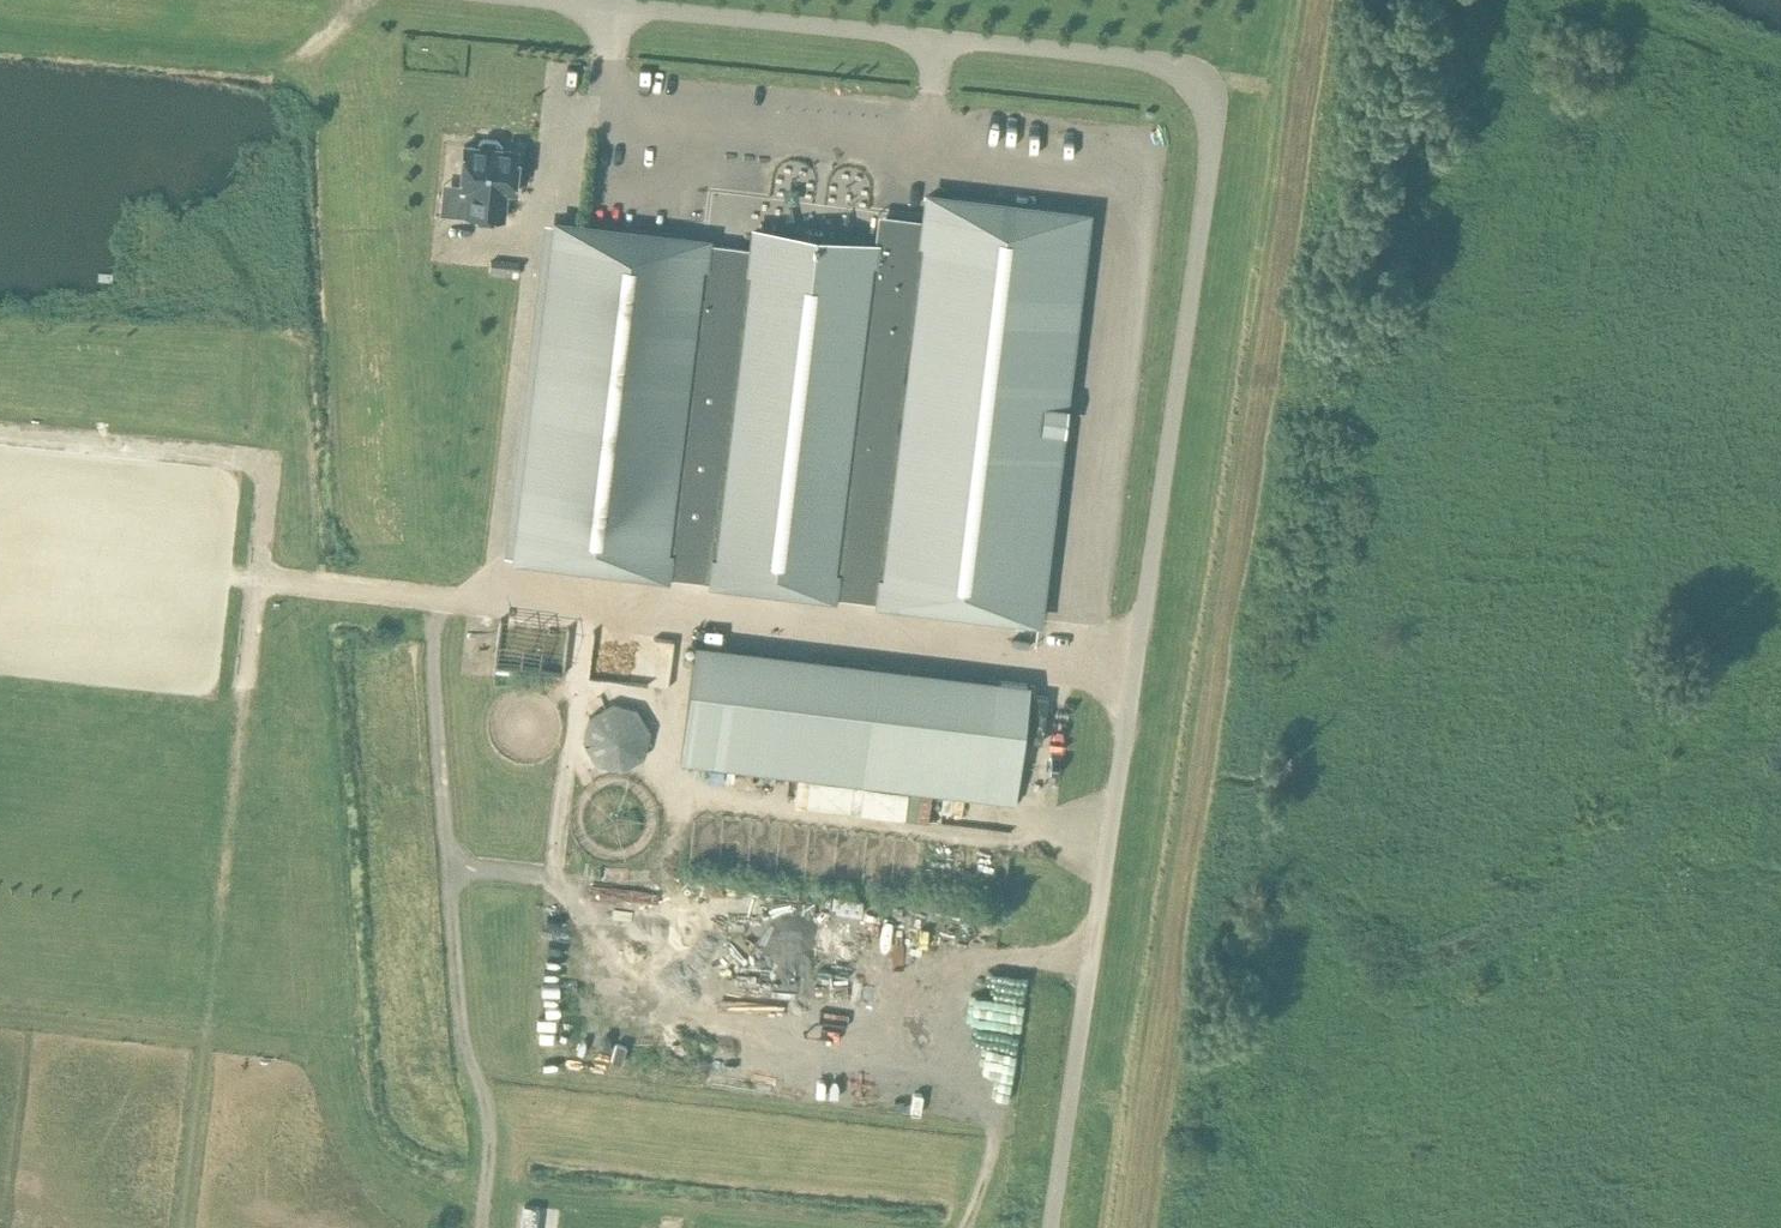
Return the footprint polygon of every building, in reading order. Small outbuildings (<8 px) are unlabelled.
[(495,173),(501,130),(483,128),(484,123),(466,120),(465,125),(449,123),(443,166),(459,168),(456,194),(474,197),(477,170),(495,173)] [(522,511),(517,558),(664,576),(665,572),(668,573),(713,579),(717,580),(716,583),(833,597),(833,594),(879,599),(879,602),(1038,622),(1087,215),(928,196),(925,220),(920,268),(873,262),(875,246),(874,246),(755,231),(752,251),(705,245),(705,242),(557,224),(522,511)] [(490,260),(489,268),(518,271),(519,263),(490,260)] [(696,639),(679,764),(1013,808),(1030,683),(696,639)] [(521,1227),(536,1227),(539,1208),(560,1210),(558,1227),(573,1227),(575,1212),(565,1211),(567,1195),(537,1192),(535,1207),(524,1206),(521,1227)] [(682,1227),(694,1227),(695,1220),(683,1218),(682,1227)]
